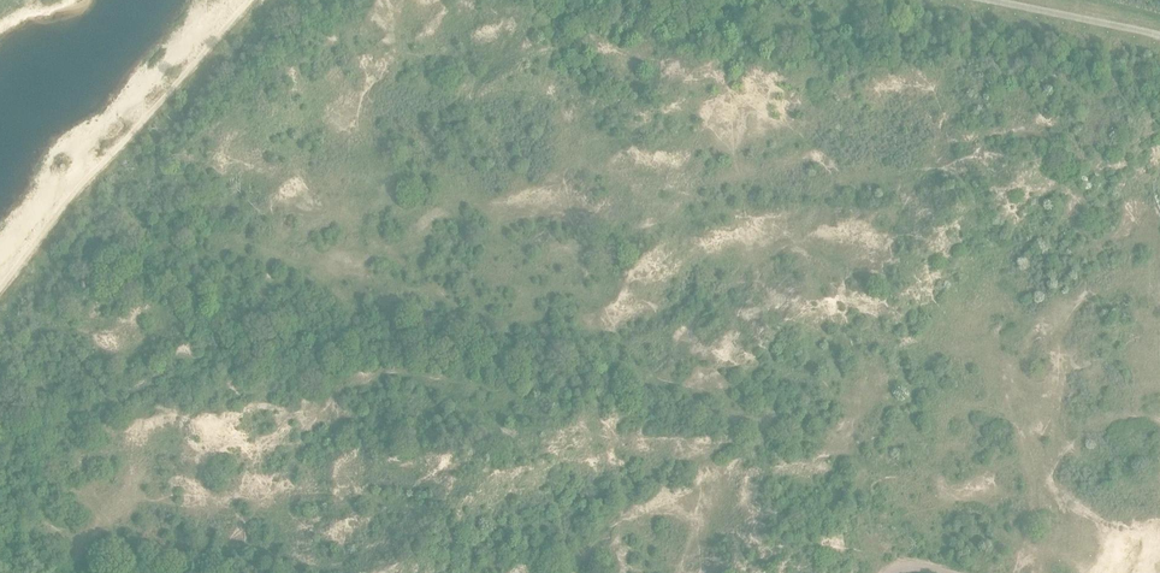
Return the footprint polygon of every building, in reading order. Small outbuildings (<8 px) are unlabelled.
[(1152,181),(1152,195),(1159,215),(1159,202),(1157,194),(1157,181),(1152,181)]
